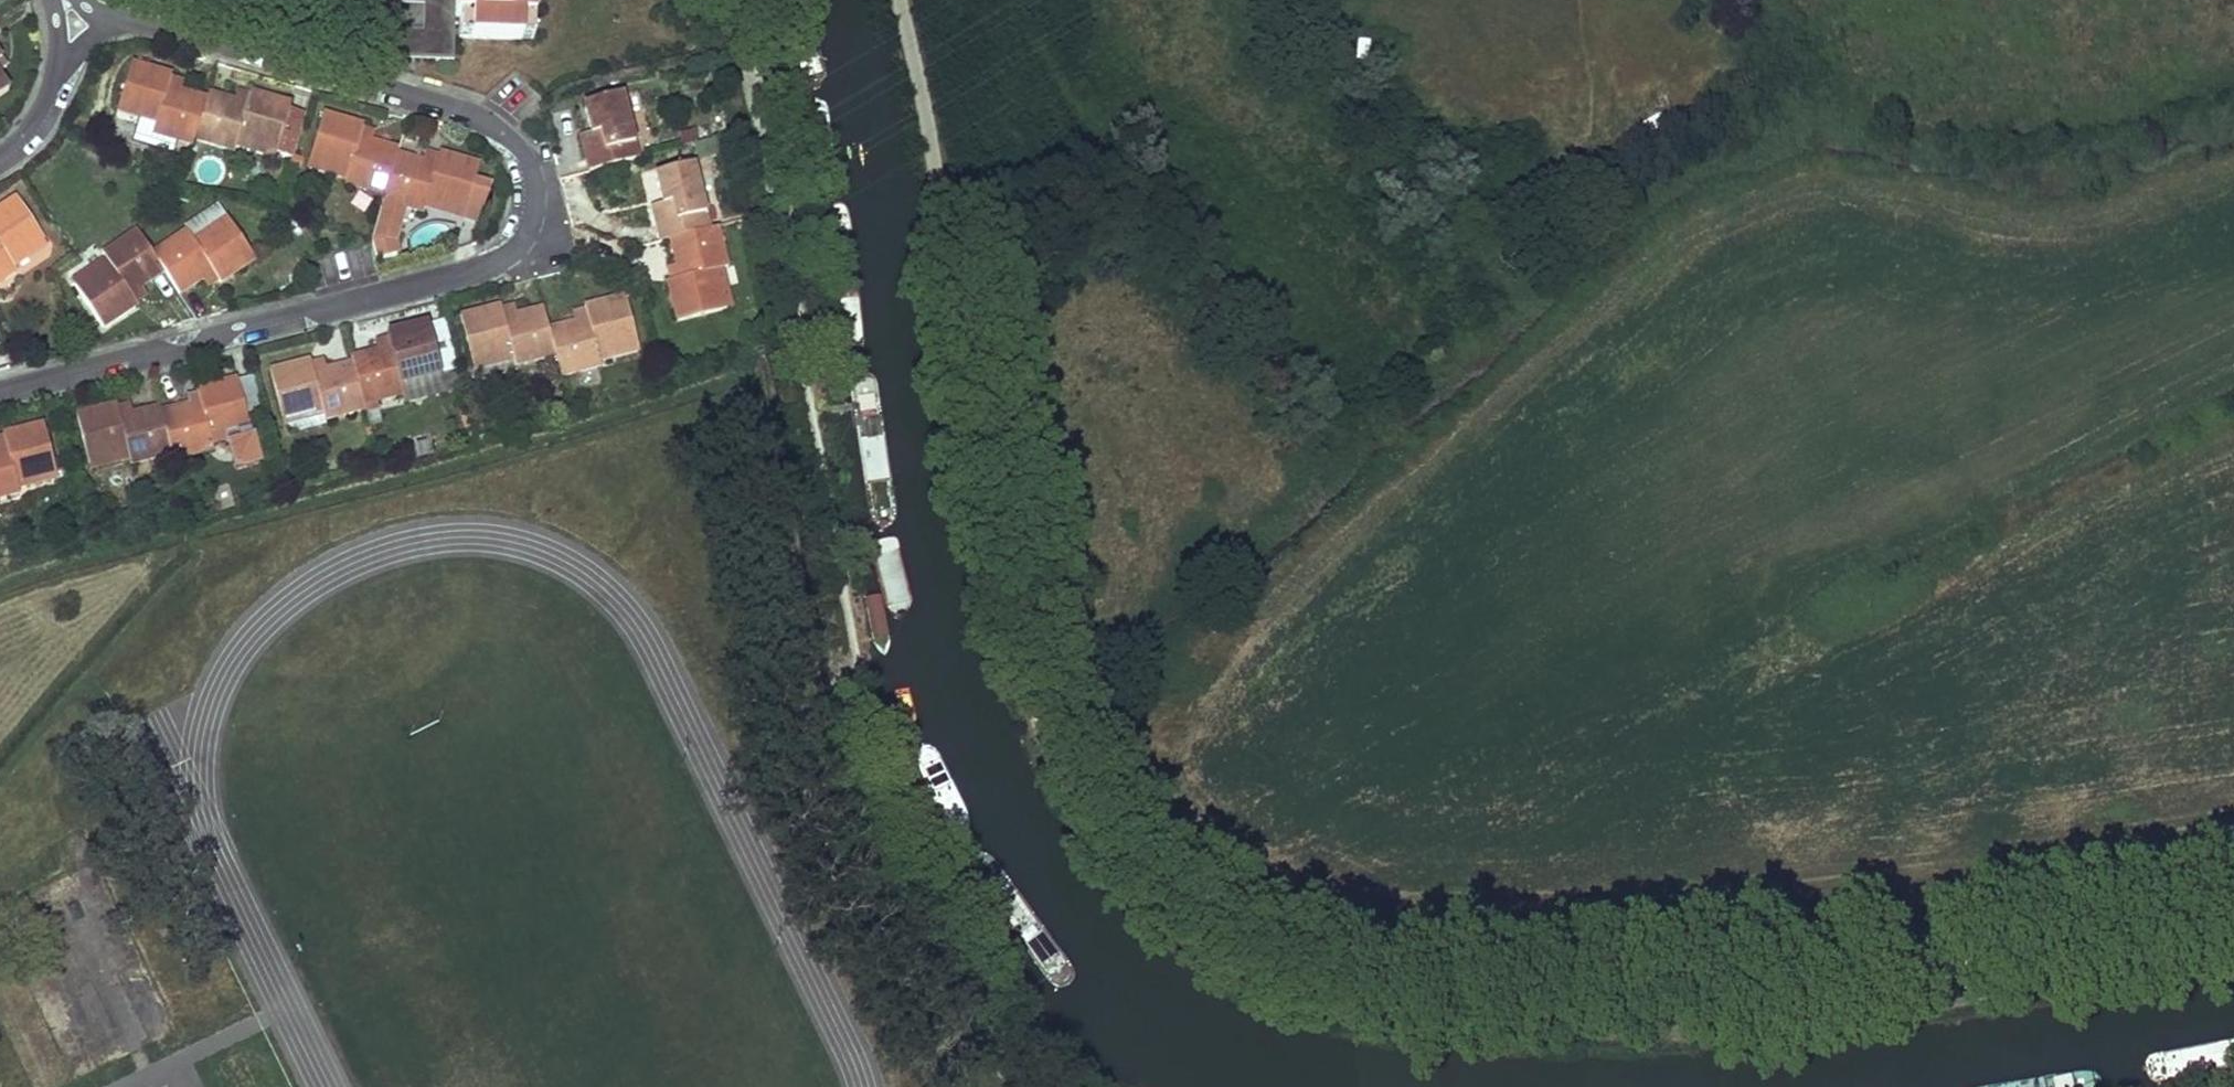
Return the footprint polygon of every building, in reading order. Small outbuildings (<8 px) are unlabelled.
[(367,58),(452,60),(455,18),(455,0),(369,0),(367,58)] [(455,18),(458,19),(457,39),(517,41),(518,20),(529,21),(530,0),(455,0),(455,18)] [(518,20),(517,41),(529,41),(529,21),(518,20)] [(151,69),(132,63),(117,111),(156,123),(153,134),(192,146),(194,139),(206,97),(168,86),(171,75),(151,69)] [(9,91),(0,77),(0,97),(9,91)] [(206,97),(194,139),(234,151),(237,142),(276,152),(291,104),(265,97),(251,93),(248,104),(208,91),(206,97)] [(620,97),(583,106),(590,136),(579,139),(587,173),(637,158),(620,97)] [(339,117),(322,112),(309,160),(347,170),(344,183),(386,194),(397,154),(399,147),(359,137),(363,123),(339,117)] [(384,201),(373,239),(378,257),(396,253),(394,240),(404,207),(422,212),(425,200),(465,212),(481,217),(490,185),(474,180),(479,164),(460,159),(439,153),(437,157),(435,165),(423,162),(397,154),(386,194),(384,201)] [(423,162),(435,165),(437,157),(426,154),(423,162)] [(689,167),(651,176),(659,207),(649,209),(657,243),(667,240),(706,230),(689,167)] [(16,273),(9,264),(44,240),(15,199),(0,209),(0,283),(16,273)] [(187,229),(151,253),(164,273),(178,295),(214,273),(220,283),(236,273),(255,261),(226,218),(193,239),(187,229)] [(706,230),(667,240),(679,280),(665,283),(676,323),(726,311),(715,271),(726,268),(714,229),(706,230)] [(109,263),(75,285),(105,328),(121,316),(137,305),(130,294),(164,273),(151,253),(136,230),(102,252),(109,263)] [(587,322),(547,331),(554,358),(560,380),(600,370),(597,358),(636,348),(624,300),(584,309),(587,322)] [(499,308),(458,318),(471,367),(511,356),(514,368),(554,358),(547,331),(542,311),(503,321),(499,308)] [(390,348),(349,358),(351,364),(362,407),(402,397),(399,385),(438,375),(426,326),(387,337),(390,348)] [(309,361),(269,371),(282,420),(320,411),(323,421),(363,411),(362,407),(351,364),(312,373),(309,361)] [(199,403),(160,414),(170,455),(171,460),(212,450),(210,439),(249,429),(236,379),(196,390),(199,403)] [(116,405),(77,415),(89,465),(128,454),(131,465),(170,455),(160,414),(158,406),(119,416),(116,405)] [(44,423),(2,433),(5,445),(0,446),(0,498),(19,493),(16,483),(55,473),(44,423)]
